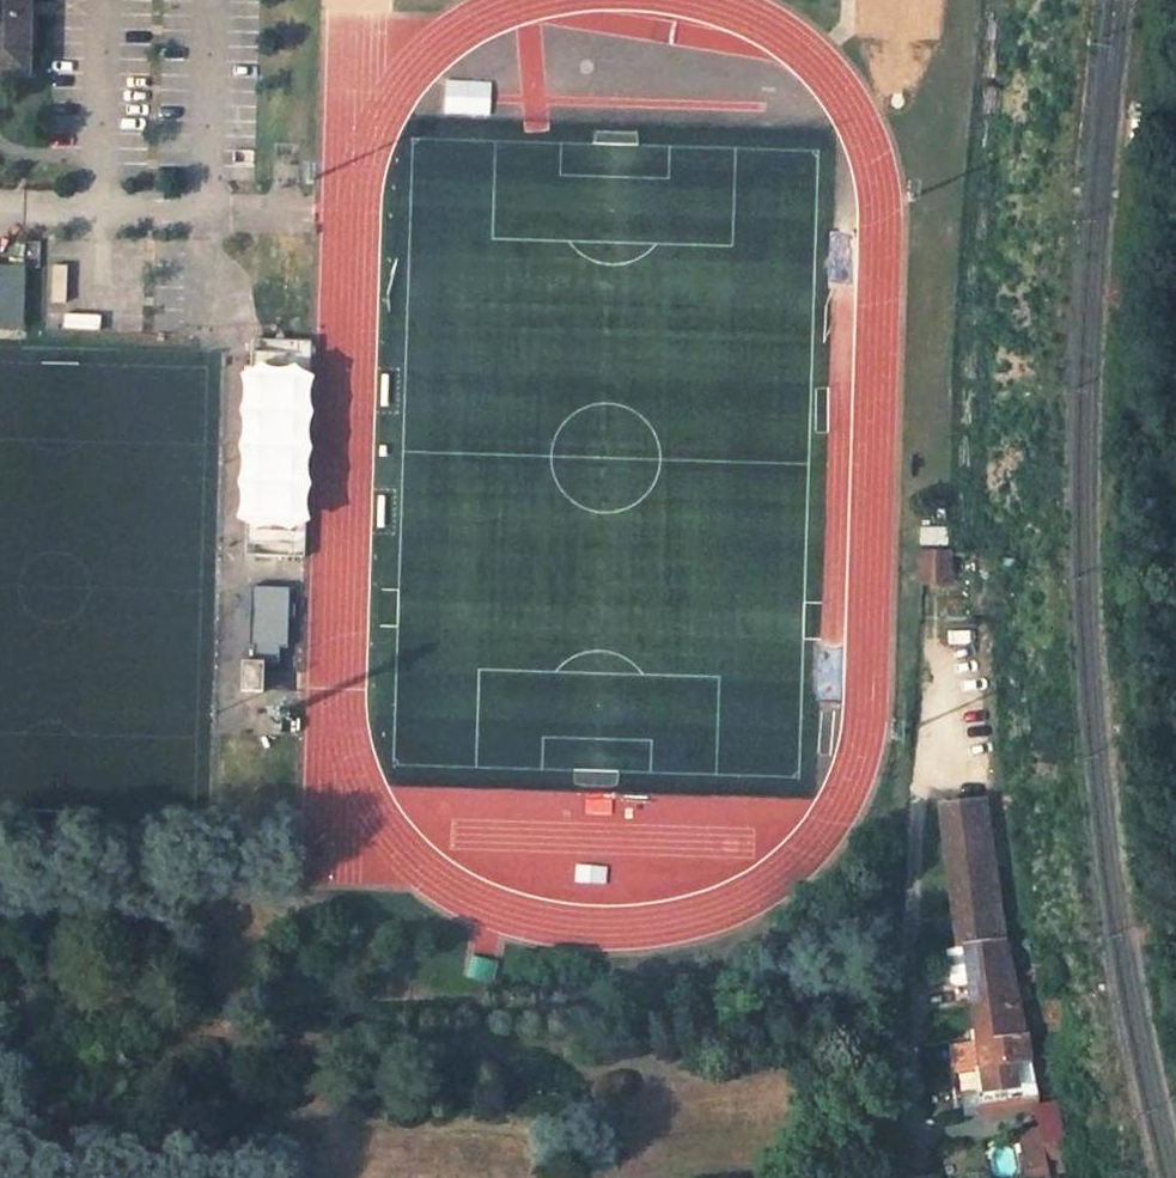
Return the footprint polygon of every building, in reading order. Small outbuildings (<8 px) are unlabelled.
[(36,74),(37,0),(0,0),(0,75),(36,74)] [(0,268),(0,332),(25,332),(25,268),(0,268)] [(310,340),(251,337),(241,554),(301,557),(310,340)] [(942,547),(915,547),(914,580),(942,580),(942,547)] [(291,657),(291,590),(251,589),(251,657),(291,657)] [(257,661),(236,660),(235,690),(256,691),(257,661)] [(983,807),(952,810),(972,1002),(1016,999),(993,892),(983,807)] [(972,1002),(982,1090),(1008,1086),(1005,1062),(1027,1058),(1025,1036),(1022,1037),(1016,999),(972,1002)] [(1021,1151),(1026,1177),(1048,1177),(1041,1148),(1021,1151)]
